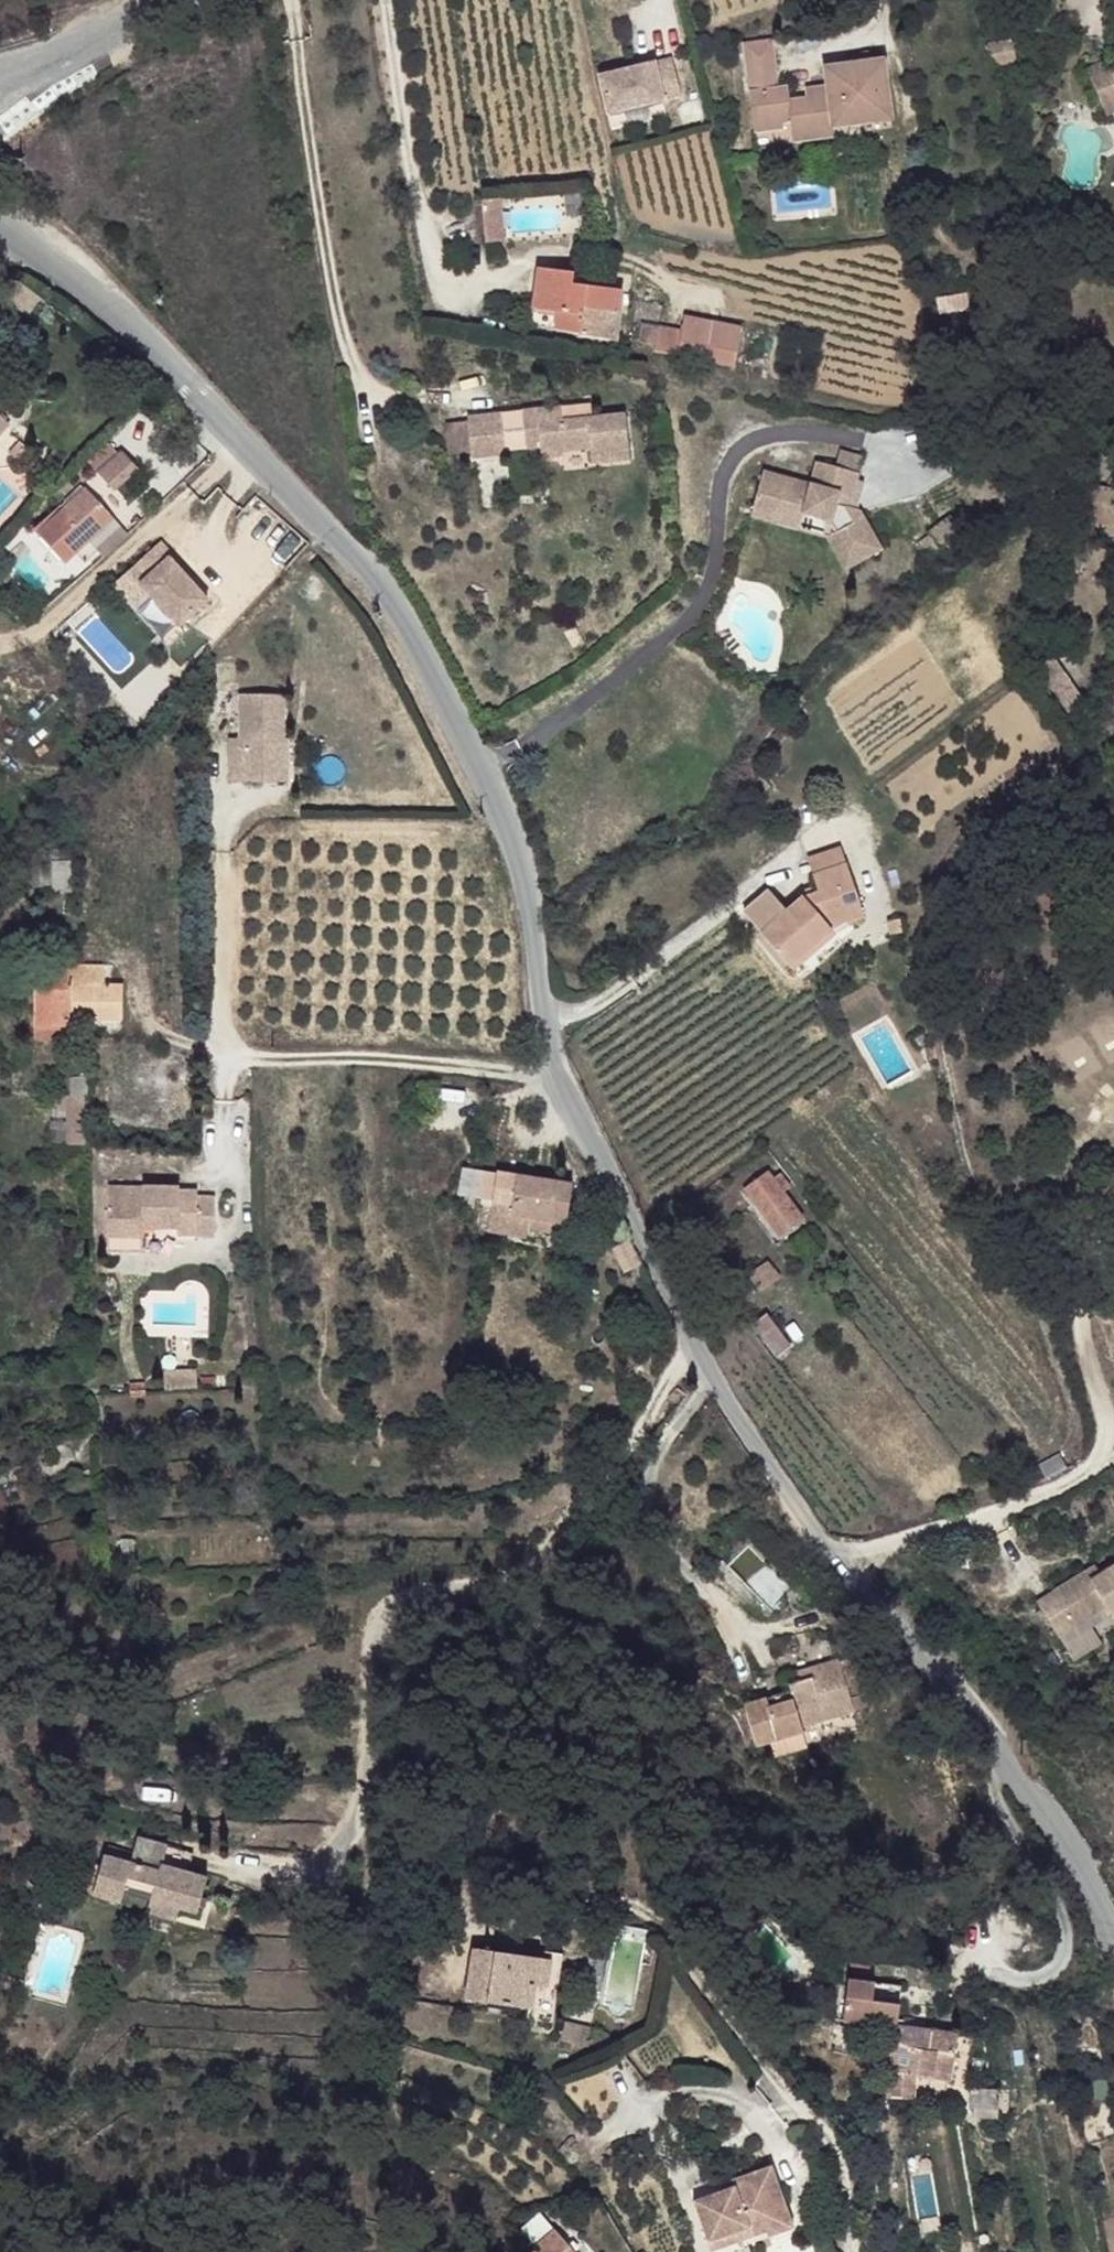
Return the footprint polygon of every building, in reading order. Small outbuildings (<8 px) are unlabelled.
[(892,120),(884,61),(825,69),(827,88),(805,91),(806,100),(790,102),(788,88),(780,89),(773,40),(743,44),(754,132),(784,128),(783,125),(790,123),(793,142),(833,137),(832,128),(864,124),(891,121),(892,120)] [(1016,60),(1013,43),(986,46),(991,67),(1016,60)] [(681,96),(672,60),(654,65),(663,101),(681,96)] [(1111,67),(1108,60),(1086,69),(1106,116),(1113,113),(1113,66),(1111,67)] [(663,101),(654,65),(599,78),(609,113),(663,101)] [(892,129),(891,121),(864,124),(866,132),(892,129)] [(1032,183),(1049,176),(1045,167),(1029,175),(1032,183)] [(488,241),(507,239),(502,200),(483,202),(488,241)] [(618,343),(623,291),(587,287),(573,285),(575,273),(539,269),(531,325),(554,330),(553,330),(579,334),(579,336),(618,343)] [(735,368),(742,328),(685,317),(682,332),(659,327),(641,324),(639,342),(656,345),(654,352),(707,361),(735,368)] [(630,459),(625,416),(563,422),(562,407),(522,412),(526,448),(526,451),(541,450),(541,458),(564,456),(564,451),(589,449),(591,463),(630,459)] [(526,448),(522,412),(502,414),(505,450),(526,448)] [(505,450),(502,414),(468,418),(468,422),(471,454),(472,458),(506,455),(505,450)] [(11,426),(0,417),(0,438),(11,426)] [(471,454),(468,422),(446,425),(450,456),(471,454)] [(116,490),(140,469),(112,439),(88,460),(116,490)] [(18,461),(29,450),(20,441),(9,453),(18,461)] [(858,474),(863,457),(840,451),(835,467),(858,474)] [(463,473),(459,456),(446,458),(449,475),(456,474),(463,473)] [(845,507),(848,496),(853,498),(859,474),(858,474),(835,467),(816,462),(810,484),(764,471),(753,510),(778,517),(780,508),(830,522),(836,532),(828,537),(839,556),(850,550),(858,564),(884,549),(862,511),(845,507)] [(91,539),(115,517),(89,488),(87,489),(83,485),(65,502),(66,503),(62,508),(64,510),(38,535),(65,563),(76,552),(86,563),(100,550),(91,539)] [(940,549),(962,532),(951,516),(927,533),(929,535),(940,549)] [(940,549),(929,535),(919,543),(930,557),(940,549)] [(208,600),(169,558),(173,554),(161,542),(135,566),(147,579),(141,585),(179,627),(208,600)] [(858,564),(850,550),(839,556),(847,570),(858,564)] [(179,561),(173,554),(169,558),(175,564),(179,561)] [(1084,702),(1053,656),(1037,667),(1068,713),(1083,703),(1084,702)] [(155,682),(140,664),(123,677),(138,696),(155,682)] [(779,689),(779,675),(765,675),(765,689),(779,689)] [(270,782),(270,740),(280,740),(280,739),(283,738),(283,695),(240,695),(240,739),(229,738),(229,782),(270,782)] [(280,782),(280,740),(270,740),(270,782),(280,782)] [(846,865),(840,846),(807,857),(812,876),(846,865)] [(71,893),(70,861),(53,862),(53,893),(71,893)] [(832,930),(815,911),(839,906),(847,923),(865,916),(847,864),(846,865),(812,876),(816,887),(818,892),(804,897),(787,912),(770,890),(743,913),(789,966),(832,930)] [(818,892),(816,887),(802,892),(804,897),(818,892)] [(847,923),(839,906),(815,911),(832,930),(847,923)] [(903,933),(900,919),(887,922),(890,936),(903,933)] [(795,972),(836,935),(832,930),(789,966),(795,972)] [(122,1019),(122,985),(104,985),(104,967),(69,966),(69,969),(35,969),(34,1026),(69,1026),(69,1019),(122,1019)] [(69,1041),(69,1026),(34,1026),(34,1040),(69,1041)] [(937,1059),(934,1045),(926,1047),(929,1060),(937,1059)] [(88,1144),(88,1077),(91,1077),(91,1072),(90,1063),(80,1063),(80,1077),(72,1077),(69,1145),(88,1144)] [(488,1232),(497,1173),(487,1171),(480,1206),(483,1206),(479,1230),(488,1232)] [(803,1220),(783,1193),(791,1187),(780,1174),(772,1179),(767,1172),(745,1188),(781,1237),(803,1220)] [(566,1223),(572,1186),(497,1173),(488,1232),(527,1238),(528,1229),(530,1217),(566,1223)] [(215,1235),(215,1196),(197,1196),(197,1191),(180,1190),(179,1187),(108,1186),(107,1251),(143,1251),(144,1228),(144,1222),(167,1222),(167,1228),(178,1228),(178,1235),(215,1235)] [(611,1209),(601,1191),(591,1197),(600,1215),(611,1209)] [(564,1235),(566,1223),(530,1217),(528,1229),(564,1235)] [(629,1241),(623,1230),(614,1234),(620,1246),(629,1241)] [(640,1264),(629,1241),(620,1246),(613,1250),(624,1272),(640,1264)] [(760,1290),(780,1277),(768,1261),(749,1274),(760,1290)] [(791,1345),(768,1314),(752,1327),(776,1357),(791,1345)] [(197,1387),(197,1369),(164,1370),(165,1389),(197,1387)] [(1039,1471),(1028,1455),(1018,1463),(1028,1479),(1039,1471)] [(1113,1615),(1113,1565),(1100,1573),(1089,1580),(1084,1572),(1036,1602),(1059,1637),(1085,1621),(1107,1607),(1113,1616),(1113,1615)] [(1089,1580),(1100,1573),(1095,1565),(1084,1572),(1089,1580)] [(1099,1643),(1085,1621),(1059,1637),(1073,1660),(1099,1643)] [(801,1726),(853,1711),(850,1698),(846,1686),(862,1682),(854,1657),(839,1661),(839,1660),(816,1667),(819,1676),(788,1685),(790,1691),(744,1704),(756,1746),(770,1741),(802,1731),(803,1731),(801,1726)] [(819,1676),(816,1667),(786,1675),(788,1685),(819,1676)] [(867,1706),(864,1694),(850,1698),(853,1711),(855,1710),(867,1706)] [(807,1747),(802,1731),(770,1741),(775,1756),(807,1747)] [(207,1878),(162,1865),(168,1846),(137,1837),(130,1863),(103,1855),(97,1876),(82,1872),(76,1890),(122,1902),(124,1893),(126,1884),(152,1891),(150,1900),(153,1901),(180,1908),(198,1913),(207,1878)] [(97,1876),(100,1865),(84,1861),(82,1872),(97,1876)] [(150,1900),(152,1891),(126,1884),(124,1893),(150,1900)] [(177,1921),(180,1908),(153,1901),(149,1913),(177,1921)] [(474,1948),(470,1974),(481,1976),(484,1950),(474,1948)] [(539,1958),(484,1950),(481,1976),(470,1974),(466,1999),(529,2008),(527,2018),(552,2021),(563,1954),(540,1951),(539,1958)] [(896,2025),(899,2004),(901,1985),(875,1982),(848,1979),(844,2021),(888,2026),(882,2049),(889,2052),(884,2067),(914,2070),(918,2051),(933,2054),(939,2029),(896,2025)] [(561,2021),(557,2039),(585,2045),(590,2028),(561,2021)] [(949,2079),(957,2033),(939,2029),(933,2054),(918,2051),(914,2070),(884,2067),(878,2067),(876,2095),(913,2098),(915,2073),(949,2079)] [(997,2100),(996,2081),(969,2082),(970,2102),(997,2100)] [(789,2214),(771,2166),(740,2177),(743,2183),(734,2187),(694,2201),(709,2243),(764,2222),(767,2232),(769,2237),(794,2228),(789,2214)] [(743,2183),(740,2177),(732,2181),(734,2187),(743,2183)] [(535,2245),(552,2230),(540,2216),(522,2231),(535,2245)] [(767,2232),(764,2222),(709,2243),(713,2251),(714,2251),(767,2232)] [(554,2233),(531,2251),(571,2251),(554,2233)]
